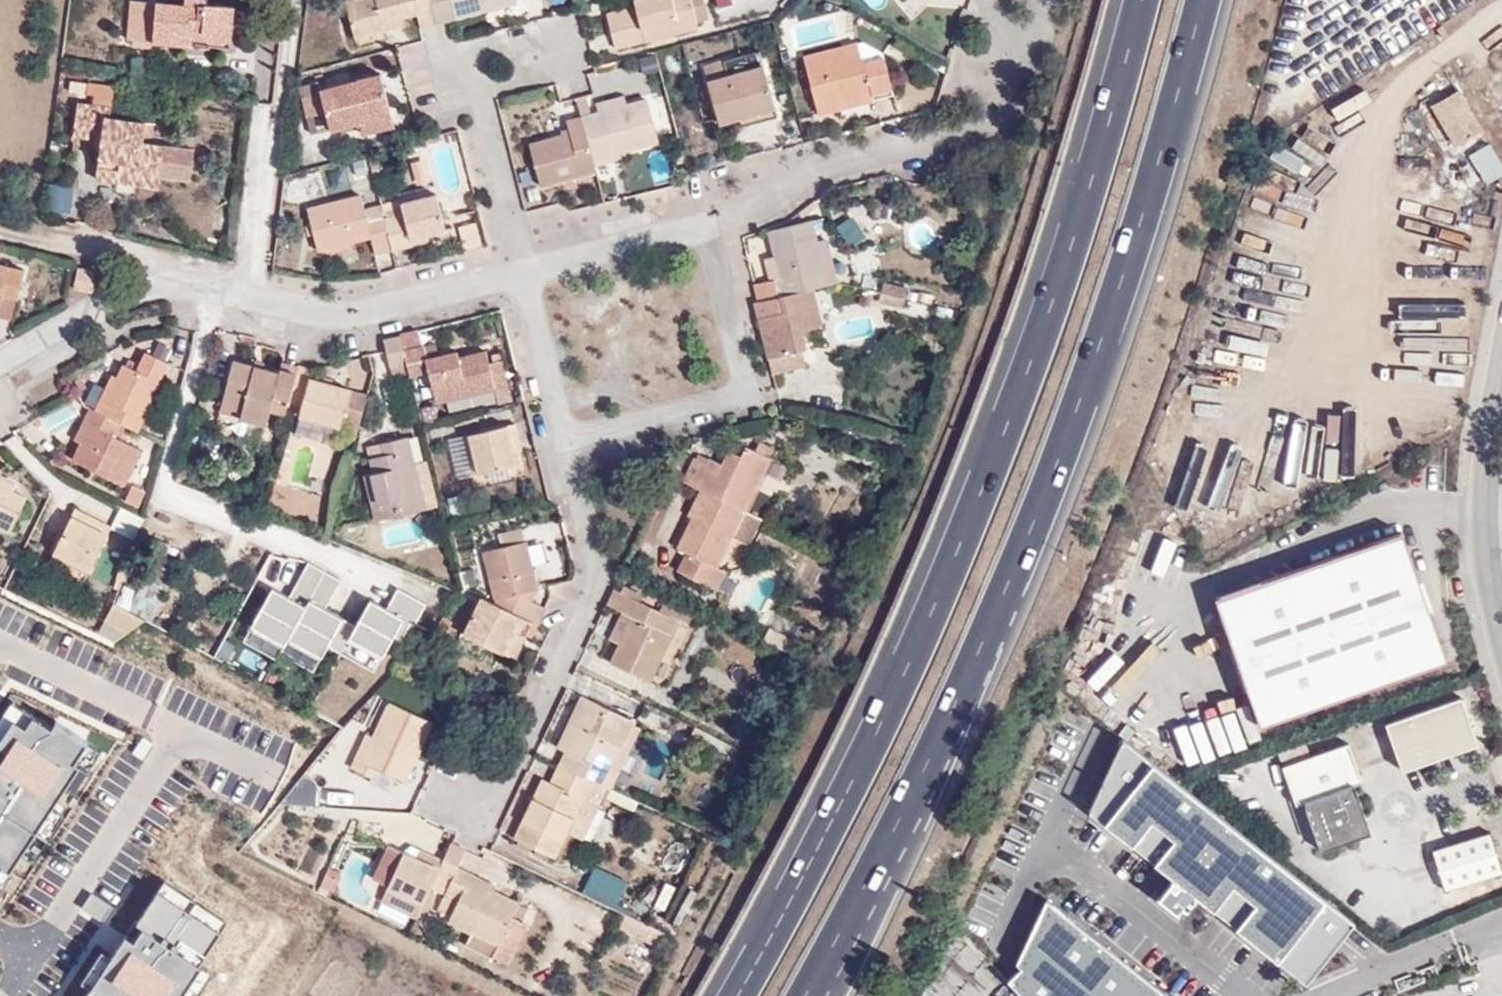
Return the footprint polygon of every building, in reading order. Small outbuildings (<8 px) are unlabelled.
[(88,14),(101,17),(103,2),(93,0),(90,0),(88,14)] [(416,14),(420,27),(435,23),(430,0),(353,0),(345,2),(346,5),(355,39),(387,30),(385,23),(403,18),(416,14)] [(435,23),(449,20),(517,3),(517,0),(430,0),(435,23)] [(635,8),(607,15),(616,49),(698,27),(697,21),(694,8),(705,4),(704,0),(633,0),(635,8)] [(205,5),(181,4),(180,12),(133,3),(127,42),(150,46),(150,52),(186,52),(188,46),(201,45),(202,38),(230,39),(232,12),(205,12),(205,5)] [(697,21),(709,19),(705,4),(694,8),(697,21)] [(387,30),(405,26),(403,18),(385,23),(387,30)] [(201,45),(230,46),(230,39),(202,38),(201,45)] [(804,57),(819,114),(841,109),(841,102),(871,93),(873,96),(892,89),(885,57),(863,63),(857,43),(804,57)] [(719,122),(739,117),(774,107),(759,50),(703,66),(719,122)] [(655,70),(651,57),(637,61),(641,75),(655,70)] [(326,116),(330,129),(361,122),(391,115),(380,74),(320,90),(318,85),(298,91),(306,122),(326,116)] [(101,138),(96,178),(119,180),(121,163),(137,164),(136,174),(160,176),(163,146),(143,143),(146,121),(109,118),(112,88),(86,84),(85,94),(93,96),(91,105),(77,104),(75,136),(101,138)] [(841,109),(894,95),(892,89),(873,96),(871,93),(841,102),(841,109)] [(1458,89),(1433,105),(1439,115),(1465,100),(1458,89)] [(622,95),(597,102),(600,111),(623,105),(622,95)] [(623,105),(600,111),(581,116),(594,160),(626,152),(659,143),(647,98),(623,105)] [(1456,143),(1481,127),(1465,100),(1439,115),(1456,143)] [(742,127),(777,117),(774,107),(739,117),(742,127)] [(364,134),(395,125),(391,115),(361,122),(364,134)] [(530,145),(542,187),(597,171),(596,167),(594,160),(581,116),(565,121),(569,133),(530,145)] [(1489,143),(1469,156),(1486,183),(1501,173),(1501,164),(1489,143)] [(160,176),(190,179),(193,149),(163,146),(160,176)] [(645,151),(654,183),(672,178),(662,146),(645,151)] [(596,167),(627,158),(626,152),(594,160),(596,167)] [(118,183),(159,188),(160,176),(136,174),(137,164),(121,163),(119,180),(118,183)] [(72,213),(73,187),(55,186),(54,212),(72,213)] [(401,208),(403,214),(384,219),(391,251),(411,245),(410,239),(427,234),(445,229),(436,193),(400,203),(401,208)] [(371,237),(375,256),(391,251),(384,219),(367,223),(360,194),(306,207),(316,250),(371,237)] [(401,208),(383,212),(384,219),(403,214),(401,208)] [(812,221),(769,231),(775,258),(784,295),(812,289),(829,285),(817,241),(812,221)] [(411,245),(430,240),(427,234),(410,239),(411,245)] [(838,282),(825,239),(817,241),(829,285),(838,282)] [(775,258),(766,260),(771,280),(775,280),(778,296),(784,295),(775,258)] [(2,293),(18,298),(23,270),(0,264),(0,302),(2,293)] [(78,267),(73,288),(92,292),(96,271),(78,267)] [(771,280),(754,284),(758,302),(778,296),(775,280),(771,280)] [(906,288),(884,283),(882,292),(904,298),(906,288)] [(758,302),(752,303),(766,358),(806,349),(802,331),(821,326),(812,289),(784,295),(778,296),(758,302)] [(930,317),(934,295),(911,291),(907,313),(930,317)] [(902,306),(904,298),(882,292),(880,301),(902,306)] [(422,345),(417,331),(399,337),(402,349),(422,345)] [(386,351),(394,380),(409,376),(402,349),(399,337),(384,340),(386,351)] [(425,358),(423,349),(422,345),(402,349),(409,376),(428,372),(436,402),(495,388),(494,386),(489,368),(485,350),(457,358),(455,351),(438,356),(425,358)] [(438,356),(435,345),(423,349),(425,358),(438,356)] [(770,373),(809,363),(806,349),(766,358),(770,373)] [(95,411),(121,423),(137,431),(153,398),(150,396),(168,364),(146,351),(136,371),(124,364),(117,378),(113,376),(95,411)] [(298,365),(283,360),(280,368),(296,372),(298,365)] [(285,415),(286,411),(288,402),(296,372),(280,368),(279,372),(232,361),(221,404),(240,411),(239,418),(266,424),(269,410),(285,415)] [(309,378),(311,369),(298,365),(296,372),(288,402),(302,406),(300,415),(341,426),(341,424),(350,389),(309,378)] [(506,383),(502,365),(489,368),(494,386),(506,383)] [(341,424),(357,428),(366,394),(350,389),(341,424)] [(288,402),(286,411),(300,415),(302,406),(288,402)] [(52,434),(80,419),(72,404),(44,419),(52,434)] [(221,404),(218,412),(239,418),(240,411),(221,404)] [(141,449),(115,436),(121,423),(95,411),(90,409),(74,440),(82,444),(74,460),(122,484),(141,449)] [(455,426),(485,418),(482,412),(453,418),(455,426)] [(294,435),(335,447),(341,426),(300,415),(294,435)] [(521,443),(516,424),(467,436),(476,472),(516,462),(512,446),(521,443)] [(448,440),(458,477),(476,472),(467,436),(448,440)] [(425,508),(408,437),(402,438),(420,510),(425,508)] [(363,475),(376,521),(420,510),(402,438),(380,444),(382,456),(369,458),(372,472),(363,475)] [(768,456),(774,446),(761,440),(755,450),(768,456)] [(700,489),(687,516),(690,517),(676,547),(684,551),(676,569),(716,589),(725,571),(718,566),(772,459),(768,456),(755,450),(745,446),(740,457),(727,450),(721,464),(709,458),(706,463),(695,457),(683,480),(700,489)] [(9,532),(26,497),(12,490),(14,484),(0,477),(0,527),(9,532)] [(132,485),(125,502),(136,508),(146,491),(132,485)] [(93,518),(75,509),(72,516),(89,525),(93,518)] [(116,524),(139,534),(143,520),(122,509),(116,524)] [(93,518),(89,525),(72,516),(54,553),(88,569),(110,527),(93,518)] [(504,546),(525,540),(522,527),(501,532),(504,546)] [(1262,725),(1289,716),(1449,660),(1404,532),(1218,597),(1243,669),(1262,725)] [(532,621),(539,625),(546,608),(530,600),(528,591),(537,590),(525,540),(504,546),(483,551),(495,603),(532,621)] [(116,578),(124,581),(131,560),(124,558),(116,578)] [(309,561),(293,590),(310,599),(311,598),(310,598),(325,570),(309,561)] [(341,579),(325,570),(310,598),(311,598),(310,599),(306,606),(289,638),(322,656),(343,617),(326,607),(341,579)] [(643,594),(623,585),(621,592),(640,600),(643,594)] [(357,624),(350,637),(383,655),(394,634),(404,617),(411,621),(415,623),(426,602),(398,587),(387,607),(371,598),(357,624)] [(273,588),(252,626),(285,644),(289,638),(306,606),(290,597),(273,588)] [(622,611),(632,616),(619,643),(610,663),(649,681),(679,619),(661,610),(640,600),(621,592),(614,589),(607,604),(622,611)] [(293,590),(290,597),(306,606),(310,599),(293,590)] [(526,637),(532,621),(495,603),(481,597),(463,634),(503,653),(513,631),(526,637)] [(693,617),(663,602),(661,610),(679,619),(689,624),(693,617)] [(116,604),(106,622),(128,635),(147,621),(116,604)] [(622,611),(610,639),(619,643),(632,616),(622,611)] [(443,616),(437,624),(444,631),(451,622),(443,616)] [(343,617),(322,656),(336,663),(350,637),(357,624),(343,617)] [(404,617),(394,634),(402,639),(411,621),(404,617)] [(106,622),(99,636),(116,643),(128,635),(106,622)] [(503,653),(515,659),(526,637),(513,631),(503,653)] [(785,651),(789,642),(770,633),(766,642),(785,651)] [(1461,692),(1383,717),(1399,769),(1478,744),(1461,692)] [(557,748),(566,752),(560,764),(607,786),(612,788),(621,772),(613,768),(633,723),(635,719),(581,694),(557,748)] [(387,701),(372,734),(364,733),(355,754),(350,766),(371,777),(376,768),(397,778),(408,755),(415,759),(433,722),(387,701)] [(621,772),(640,727),(633,723),(613,768),(621,772)] [(360,730),(350,750),(355,754),(364,733),(360,730)] [(1351,741),(1324,751),(1286,764),(1298,803),(1307,800),(1324,849),(1372,832),(1357,784),(1356,783),(1364,780),(1351,741)] [(1355,926),(1122,743),(1089,809),(1087,820),(1132,852),(1151,827),(1175,844),(1154,867),(1215,916),(1234,890),(1256,908),(1237,934),(1248,942),(1305,987),(1355,926)] [(397,778),(405,782),(415,759),(408,755),(397,778)] [(599,803),(607,786),(560,764),(551,783),(542,779),(515,839),(555,857),(567,832),(584,797),(592,801),(599,803)] [(317,807),(318,793),(313,782),(303,773),(277,804),(317,807)] [(567,832),(575,837),(592,801),(584,797),(567,832)] [(1430,843),(1443,889),(1501,873),(1501,872),(1490,827),(1430,843)] [(458,867),(466,850),(455,844),(451,843),(442,861),(419,849),(414,858),(388,845),(373,877),(389,886),(389,887),(422,905),(430,888),(438,873),(452,880),(458,867)] [(469,880),(471,875),(458,867),(452,880),(438,873),(430,888),(445,894),(438,912),(443,915),(440,919),(470,933),(497,946),(511,919),(519,904),(493,891),(469,880)] [(616,903),(627,885),(602,872),(592,890),(616,903)] [(329,873),(322,887),(329,890),(336,877),(329,873)] [(493,891),(495,885),(471,875),(469,880),(493,891)] [(416,918),(422,905),(389,887),(382,901),(416,918)] [(1047,907),(1016,966),(1020,972),(1007,982),(1021,995),(1160,995),(1047,907)] [(524,924),(511,919),(497,946),(470,933),(463,949),(480,957),(489,961),(495,963),(499,963),(503,962),(508,960),(513,955),(525,930),(524,924)]
